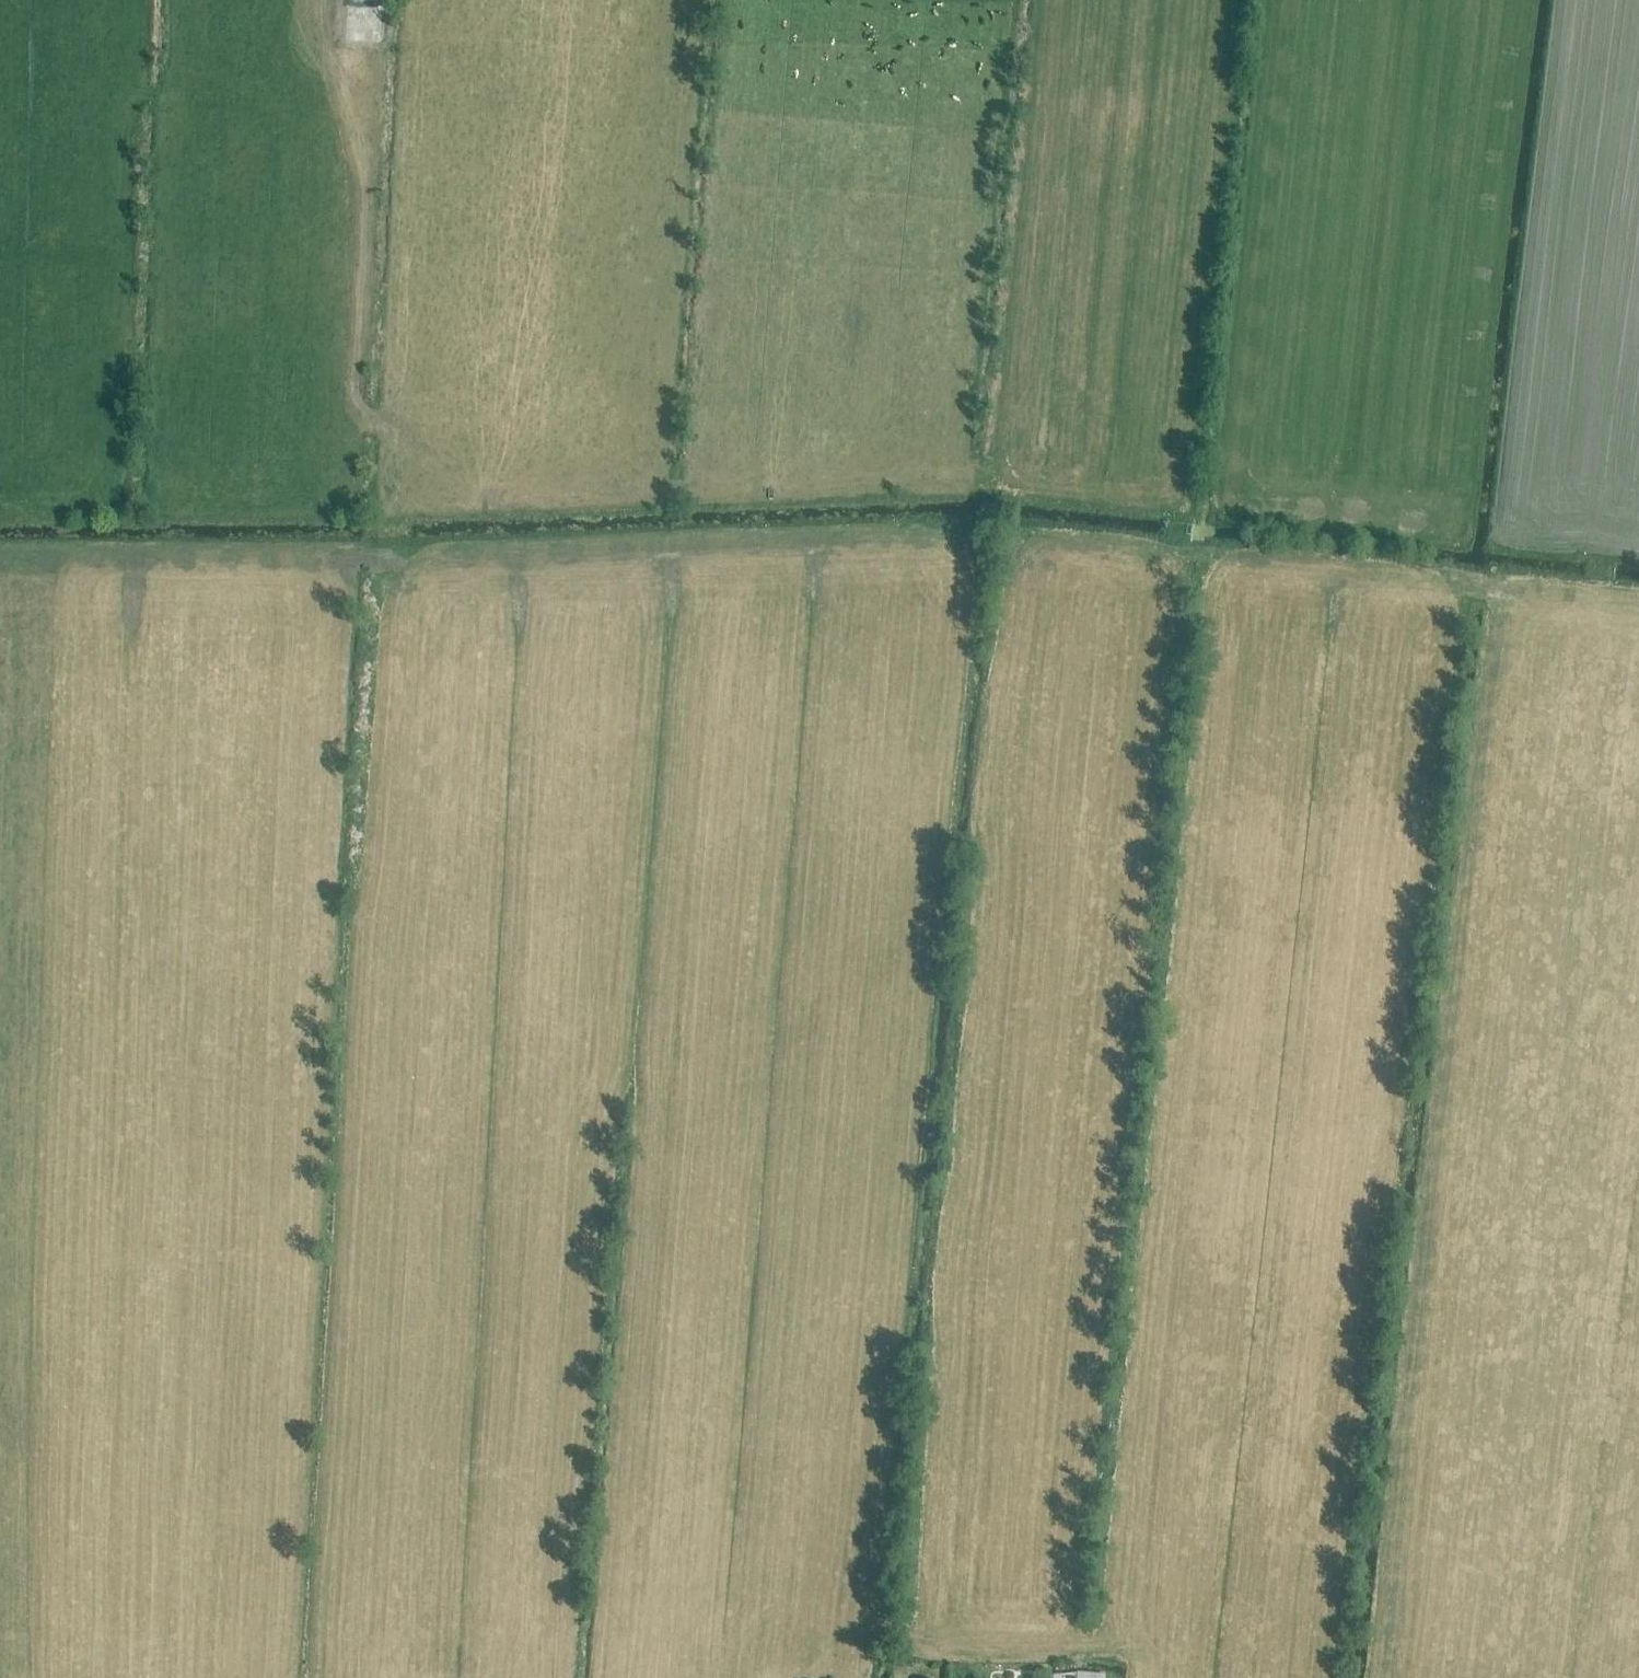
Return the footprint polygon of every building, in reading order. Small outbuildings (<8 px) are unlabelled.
[(348,10),(381,11),(381,0),(349,0),(348,10)]
